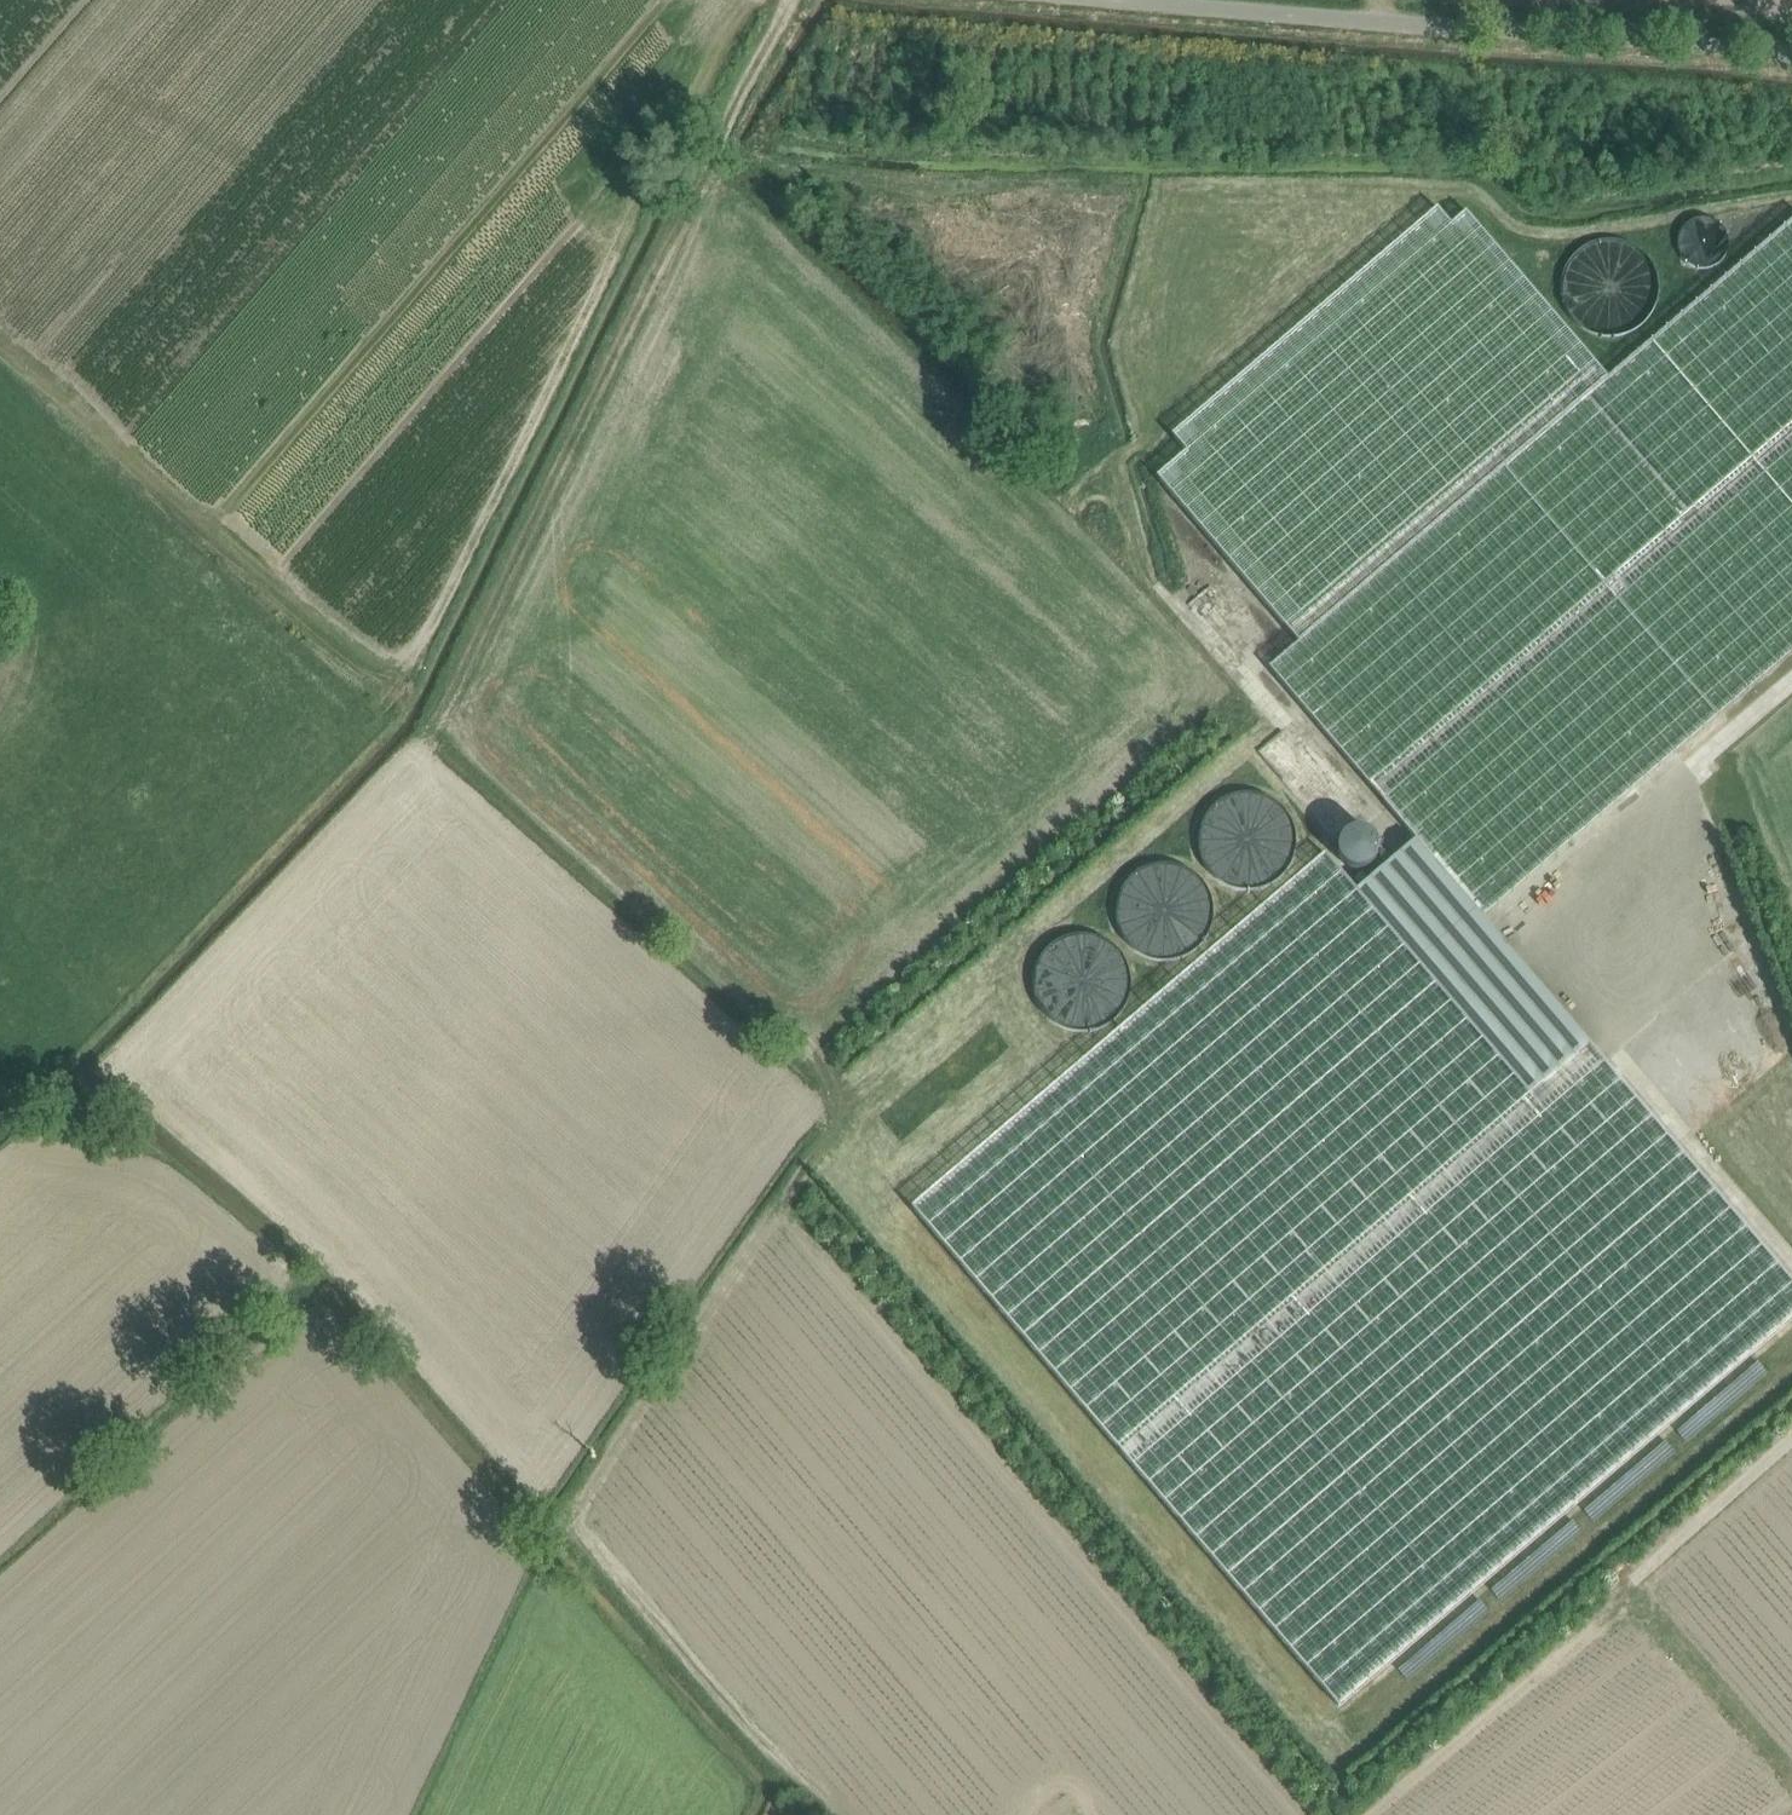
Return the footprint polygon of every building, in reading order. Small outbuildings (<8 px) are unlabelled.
[(1156,476),(1298,642),(1268,667),(1415,840),(1483,919),(1718,717),(1791,653),(1791,218),(1608,376),(1466,210),(1451,223),(1438,206),(1171,433),(1186,451),(1156,476)] [(1678,240),(1678,242),(1678,244),(1678,246),(1678,249),(1679,251),(1680,253),(1681,255),(1682,257),(1685,260),(1687,261),(1690,264),(1694,266),(1698,267),(1703,267),(1707,267),(1709,266),(1711,266),(1715,264),(1717,263),(1721,260),(1722,258),(1723,257),(1725,255),(1726,253),(1727,251),(1727,249),(1728,246),(1728,244),(1728,242),(1728,240),(1728,238),(1727,236),(1727,233),(1726,231),(1725,229),(1723,228),(1721,224),(1717,221),(1715,220),(1711,218),(1707,217),(1703,217),(1698,217),(1694,218),(1690,220),(1688,221),(1685,224),(1683,226),(1681,229),(1680,231),(1679,233),(1678,236),(1678,238),(1678,240)] [(1563,277),(1561,288),(1562,299),(1567,311),(1574,321),(1585,330),(1598,335),(1611,337),(1623,335),(1633,330),(1642,324),(1650,314),(1656,302),(1658,288),(1656,275),(1650,263),(1643,253),(1634,247),(1624,242),(1612,240),(1598,241),(1586,246),(1575,255),(1567,266),(1563,277)] [(1292,871),(1293,799),(1216,797),(1215,869),(1292,871)] [(912,1206),(1338,1706),(1791,1319),(1791,1281),(1525,969),(1483,919),(1415,840),(1397,856),(1357,890),(1325,853),(912,1206)] [(1187,963),(1216,884),(1144,858),(1121,923),(1151,935),(1146,948),(1187,963)] [(1121,1013),(1124,941),(1049,938),(1046,1011),(1121,1013)]
